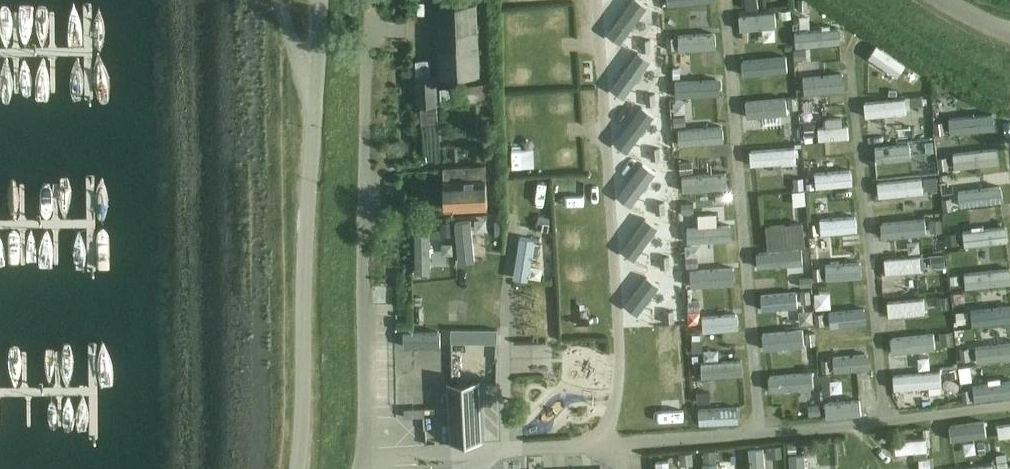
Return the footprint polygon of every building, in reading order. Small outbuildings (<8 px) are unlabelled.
[(479,74),(477,0),(436,0),(438,75),(479,74)] [(789,9),(781,10),(782,18),(790,17),(789,9)] [(716,10),(684,10),(684,32),(716,32),(716,10)] [(871,37),(881,39),(885,22),(874,20),(871,37)] [(893,23),(883,40),(914,59),(924,43),(893,23)] [(675,37),(666,37),(667,49),(676,49),(675,37)] [(649,39),(640,40),(641,52),(650,51),(649,39)] [(807,47),(795,48),(796,59),(807,58),(807,47)] [(416,61),(418,107),(422,107),(423,123),(437,122),(437,105),(438,105),(437,74),(431,74),(431,60),(416,61)] [(808,76),(808,60),(773,61),(773,76),(808,76)] [(883,78),(884,96),(925,95),(925,77),(883,78)] [(488,84),(440,88),(441,104),(489,100),(488,84)] [(654,93),(645,94),(646,106),(655,105),(654,93)] [(797,95),(786,96),(787,108),(798,107),(797,95)] [(922,96),(910,96),(910,106),(922,105),(922,96)] [(981,108),(1001,106),(1000,97),(980,99),(981,108)] [(906,117),(907,104),(883,102),(882,116),(906,117)] [(685,116),(673,117),(674,126),(686,125),(685,116)] [(815,119),(804,120),(805,134),(816,133),(815,119)] [(944,121),(935,122),(936,134),(945,133),(944,121)] [(979,123),(980,143),(1009,142),(1009,122),(979,123)] [(963,149),(974,149),(974,133),(963,133),(963,149)] [(933,140),(923,141),(925,154),(934,153),(933,140)] [(659,148),(650,148),(651,160),(660,159),(659,148)] [(1009,164),(1009,160),(1008,155),(990,162),(993,170),(1009,164)] [(946,157),(938,157),(939,169),(948,169),(946,157)] [(690,160),(679,161),(680,172),(691,171),(690,160)] [(445,209),(488,207),(486,165),(443,167),(445,209)] [(689,173),(663,172),(662,194),(688,195),(689,173)] [(937,175),(924,176),(925,188),(938,187),(937,175)] [(803,176),(794,177),(795,189),(804,189),(803,176)] [(722,178),(701,179),(702,203),(723,202),(722,178)] [(964,193),(975,193),(975,178),(964,178),(964,193)] [(805,190),(792,191),(793,205),(806,203),(805,190)] [(952,197),(942,198),(943,210),(953,209),(952,197)] [(664,202),(655,202),(656,214),(665,214),(664,202)] [(693,204),(682,204),(682,213),(693,212),(693,204)] [(539,214),(536,228),(548,231),(551,217),(539,214)] [(841,216),(838,229),(851,231),(853,219),(841,216)] [(941,219),(930,220),(930,232),(942,231),(941,219)] [(453,222),(440,222),(441,235),(454,234),(453,222)] [(817,222),(809,223),(809,234),(818,233),(817,222)] [(782,250),(806,251),(808,225),(784,224),(782,250)] [(957,232),(945,232),(945,244),(957,243),(957,232)] [(944,254),(931,254),(932,267),(945,266),(944,254)] [(669,256),(659,257),(660,269),(670,268),(669,256)] [(698,256),(685,257),(686,267),(698,266),(698,256)] [(712,268),(691,269),(692,286),(713,284),(735,283),(734,267),(712,268)] [(820,268),(811,268),(812,276),(812,279),(820,279),(820,268)] [(388,285),(407,286),(408,276),(388,274),(388,285)] [(959,274),(950,275),(951,283),(960,283),(959,274)] [(906,297),(942,296),(942,275),(905,275),(906,297)] [(812,276),(800,276),(800,286),(812,286),(812,279),(812,276)] [(706,287),(709,311),(738,308),(736,283),(706,287)] [(810,290),(800,291),(801,303),(811,302),(810,290)] [(988,290),(973,291),(973,304),(988,303),(988,290)] [(797,291),(760,294),(762,309),(798,306),(797,291)] [(948,297),(937,298),(938,310),(949,309),(948,297)] [(700,300),(688,300),(689,309),(701,309),(700,300)] [(673,310),(664,311),(664,323),(674,322),(673,310)] [(967,311),(955,312),(956,323),(968,322),(967,311)] [(824,312),(814,313),(815,325),(825,324),(824,312)] [(907,331),(956,330),(955,313),(907,314),(907,331)] [(497,329),(451,329),(451,342),(497,343),(497,329)] [(953,330),(940,331),(941,345),(954,344),(953,330)] [(816,332),(804,333),(805,344),(817,343),(816,332)] [(703,340),(691,340),(692,352),(703,352),(703,340)] [(970,348),(960,349),(960,360),(970,360),(970,348)] [(985,369),(998,367),(995,352),(982,354),(985,369)] [(817,399),(816,359),(800,359),(800,399),(817,399)] [(830,359),(821,360),(822,371),(831,371),(830,359)] [(954,366),(943,367),(944,378),(955,378),(954,366)] [(829,379),(821,380),(822,395),(830,394),(829,379)] [(450,443),(483,441),(480,380),(447,382),(450,443)] [(879,380),(849,381),(849,398),(879,398),(879,380)] [(971,389),(961,390),(962,402),(972,400),(971,389)] [(710,391),(697,392),(698,403),(711,402),(710,391)] [(820,404),(808,405),(809,415),(821,414),(820,404)] [(424,408),(404,409),(404,417),(424,416),(424,408)] [(985,442),(978,443),(979,452),(986,451),(985,442)] [(720,468),(736,468),(736,466),(751,464),(748,443),(717,447),(720,468)] [(797,444),(788,444),(789,453),(798,452),(797,444)] [(782,445),(766,447),(767,458),(783,457),(782,445)] [(716,450),(703,451),(703,459),(716,459),(716,450)] [(692,452),(679,453),(679,465),(693,465),(692,452)] [(1007,453),(996,454),(998,467),(1008,465),(1007,453)] [(919,459),(920,468),(931,468),(930,458),(919,459)] [(877,461),(877,468),(893,468),(892,460),(877,461)]
